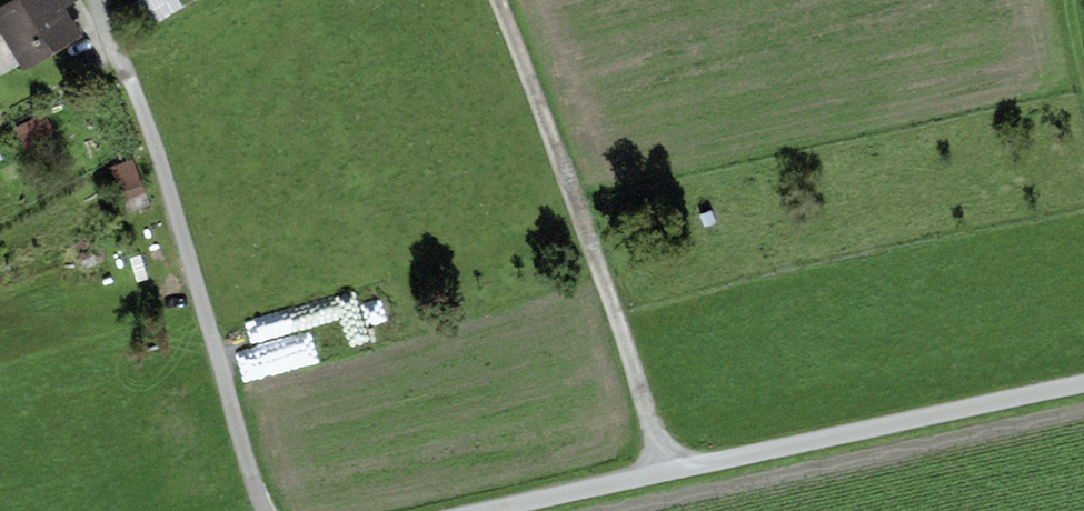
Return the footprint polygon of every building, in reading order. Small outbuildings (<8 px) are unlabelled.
[(17,67),(76,30),(58,1),(60,0),(0,0),(0,40),(17,67)] [(135,174),(113,182),(120,201),(142,193),(135,174)]
